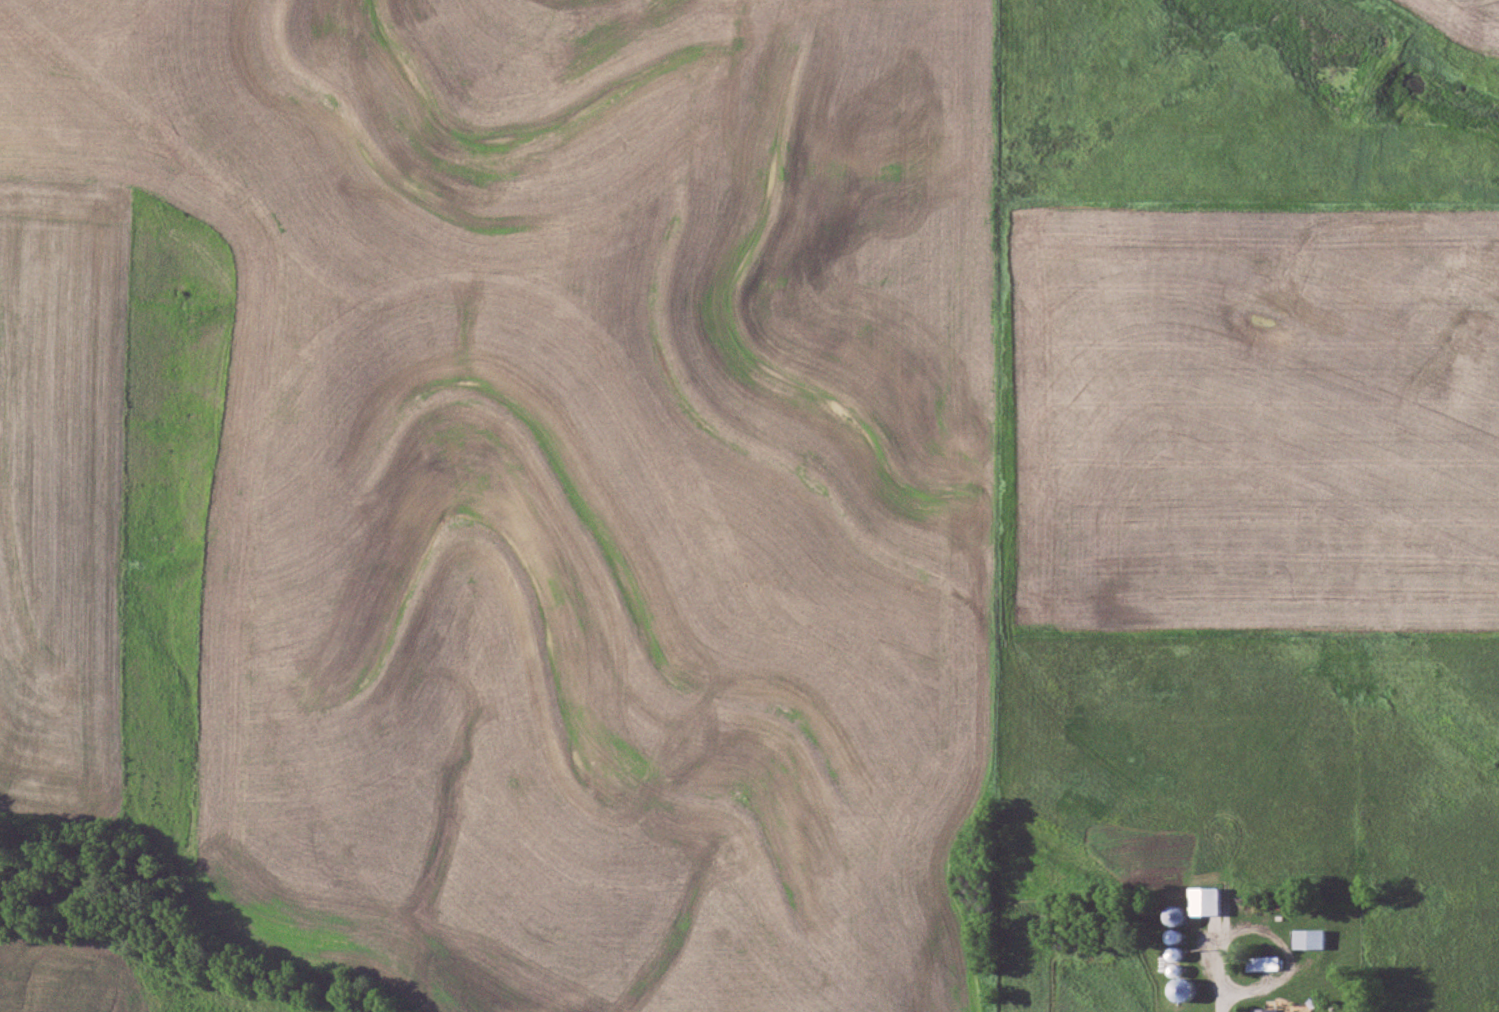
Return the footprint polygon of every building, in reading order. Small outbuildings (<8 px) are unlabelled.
[(1191,912),(1225,911),(1224,884),(1190,886),(1190,903),(1167,904),(1168,923),(1191,922),(1191,912)] [(1168,928),(1169,941),(1187,939),(1186,927),(1168,928)] [(1290,927),(1290,946),(1327,946),(1327,927),(1290,927)] [(1280,966),(1280,955),(1256,955),(1256,966),(1280,966)]
